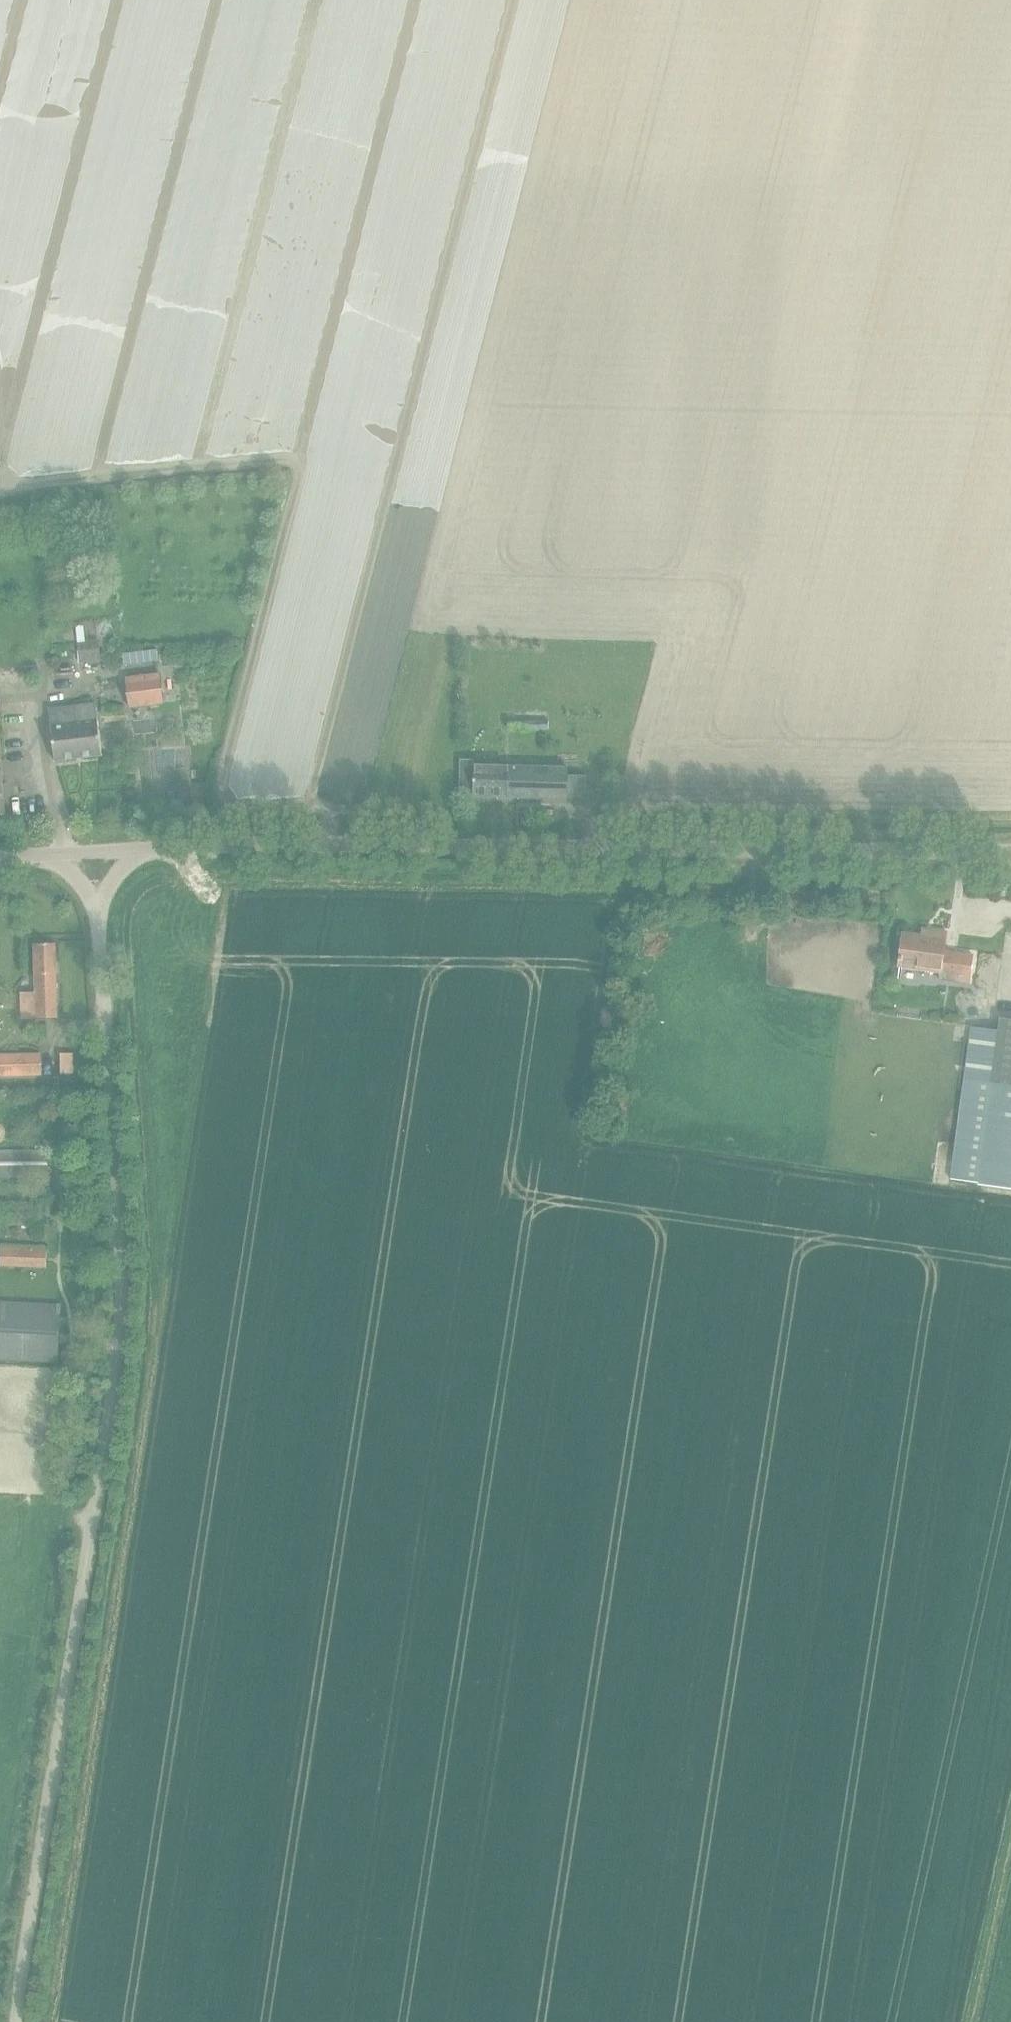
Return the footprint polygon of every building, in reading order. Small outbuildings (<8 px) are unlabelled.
[(100,657),(98,640),(77,642),(78,659),(100,657)] [(532,666),(532,654),(520,654),(520,666),(532,666)] [(161,672),(128,675),(131,703),(164,700),(161,672)] [(54,760),(102,755),(95,704),(74,706),(76,721),(50,725),(54,760)] [(510,728),(548,729),(548,720),(511,719),(510,728)] [(586,798),(586,775),(567,775),(568,767),(473,766),(472,797),(586,798)] [(969,982),(974,955),(945,951),(947,932),(929,930),(928,936),(901,932),(896,965),(940,971),(939,979),(969,982)] [(21,1020),(58,1019),(56,942),(34,943),(36,993),(21,993),(21,1020)] [(999,1030),(971,1026),(950,1182),(1010,1190),(1010,1019),(1000,1018),(999,1030)] [(40,1075),(39,1055),(0,1056),(0,1075),(40,1075)] [(0,1152),(0,1179),(48,1179),(48,1153),(0,1152)] [(48,1248),(0,1246),(0,1264),(47,1266),(48,1248)] [(58,1305),(0,1302),(0,1357),(55,1360),(58,1305)]
